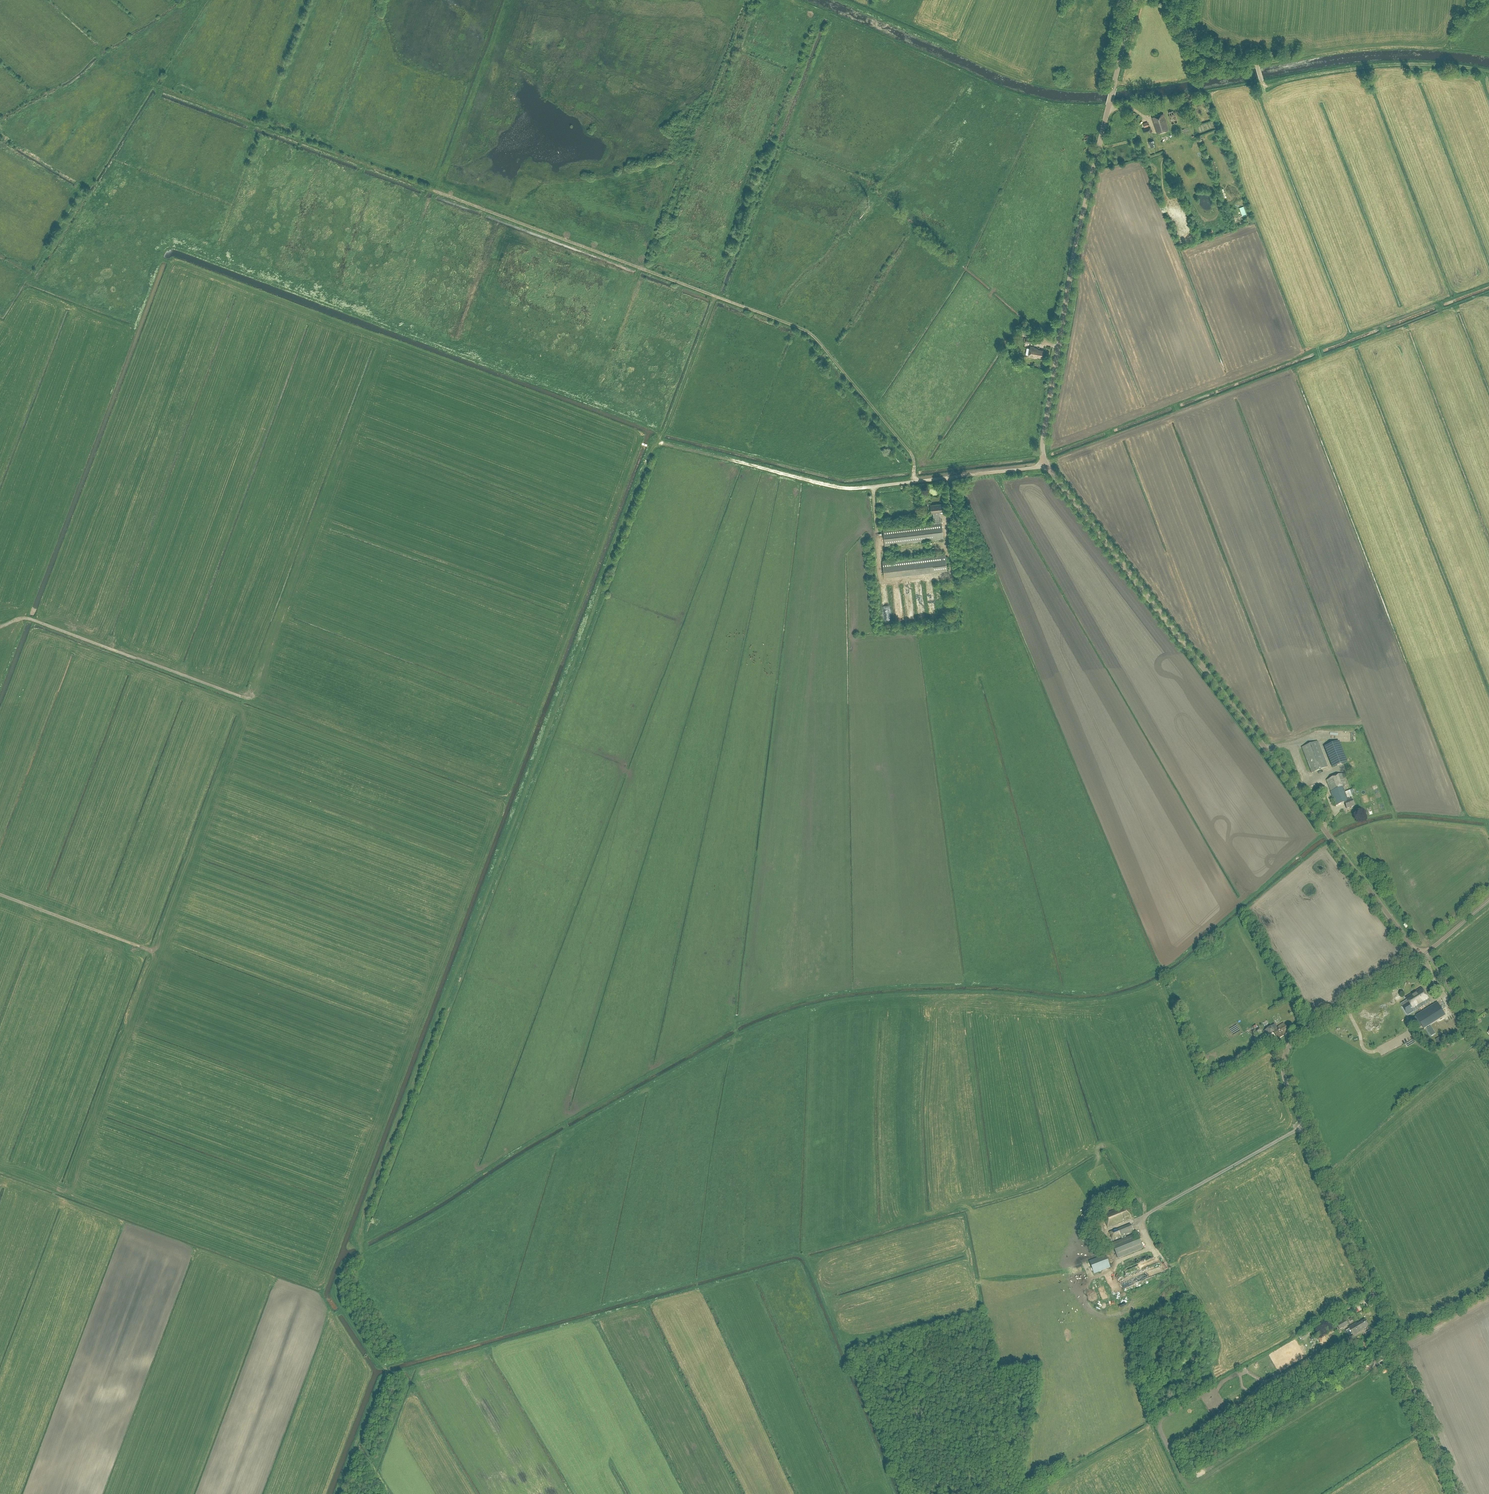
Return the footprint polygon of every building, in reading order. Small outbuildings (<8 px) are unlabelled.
[(1170,115),(1169,115),(1171,124),(1178,122),(1174,111),(1174,112),(1173,110),(1169,112),(1170,115)] [(1157,133),(1168,129),(1163,113),(1152,117),(1157,133)] [(1025,325),(1020,330),(1026,336),(1031,331),(1025,325)] [(1042,357),(1043,350),(1034,348),(1035,347),(1030,346),(1028,356),(1035,357),(1036,356),(1042,357)] [(940,511),(944,511),(943,503),(931,504),(932,512),(933,512),(934,522),(883,528),(885,545),(944,538),(942,521),(941,521),(940,511)] [(884,576),(947,569),(945,553),(883,560),(884,576)] [(934,596),(928,597),(931,613),(937,612),(934,596)] [(1312,774),(1328,767),(1318,742),(1302,748),(1312,774)] [(1325,748),(1332,768),(1347,762),(1339,742),(1325,748)] [(1341,788),(1348,785),(1344,774),(1332,779),(1326,781),(1330,792),(1332,791),(1341,788)] [(1332,791),(1330,792),(1336,806),(1344,803),(1347,809),(1354,807),(1351,798),(1346,800),(1346,801),(1345,800),(1341,788),(1332,791)] [(1414,1012),(1430,1002),(1421,988),(1405,998),(1409,1004),(1403,1008),(1407,1015),(1414,1011),(1414,1012)] [(1416,1017),(1424,1030),(1446,1016),(1437,1003),(1416,1017)] [(1256,1026),(1253,1028),(1250,1029),(1251,1032),(1251,1033),(1251,1034),(1255,1032),(1258,1036),(1261,1034),(1259,1030),(1261,1030),(1262,1027),(1260,1024),(1258,1025),(1257,1027),(1256,1026)] [(1285,1034),(1288,1032),(1283,1024),(1279,1027),(1273,1031),(1271,1027),(1264,1031),(1267,1036),(1273,1032),(1277,1039),(1285,1035),(1285,1034)] [(1438,1044),(1447,1038),(1445,1034),(1436,1040),(1438,1044)] [(1102,1215),(1108,1229),(1131,1219),(1126,1206),(1122,1208),(1122,1207),(1102,1215)] [(1132,1231),(1133,1231),(1130,1225),(1110,1233),(1112,1240),(1121,1237),(1122,1240),(1112,1244),(1118,1259),(1143,1249),(1137,1234),(1126,1238),(1125,1236),(1132,1233),(1132,1231)] [(1105,1255),(1089,1261),(1094,1274),(1098,1273),(1098,1272),(1110,1267),(1105,1255)] [(1149,1278),(1158,1275),(1157,1270),(1147,1274),(1149,1278)] [(1339,1330),(1348,1325),(1345,1320),(1336,1325),(1339,1330)] [(1366,1326),(1368,1325),(1364,1320),(1357,1324),(1356,1323),(1348,1328),(1353,1336),(1363,1330),(1362,1330),(1367,1327),(1366,1326)]
